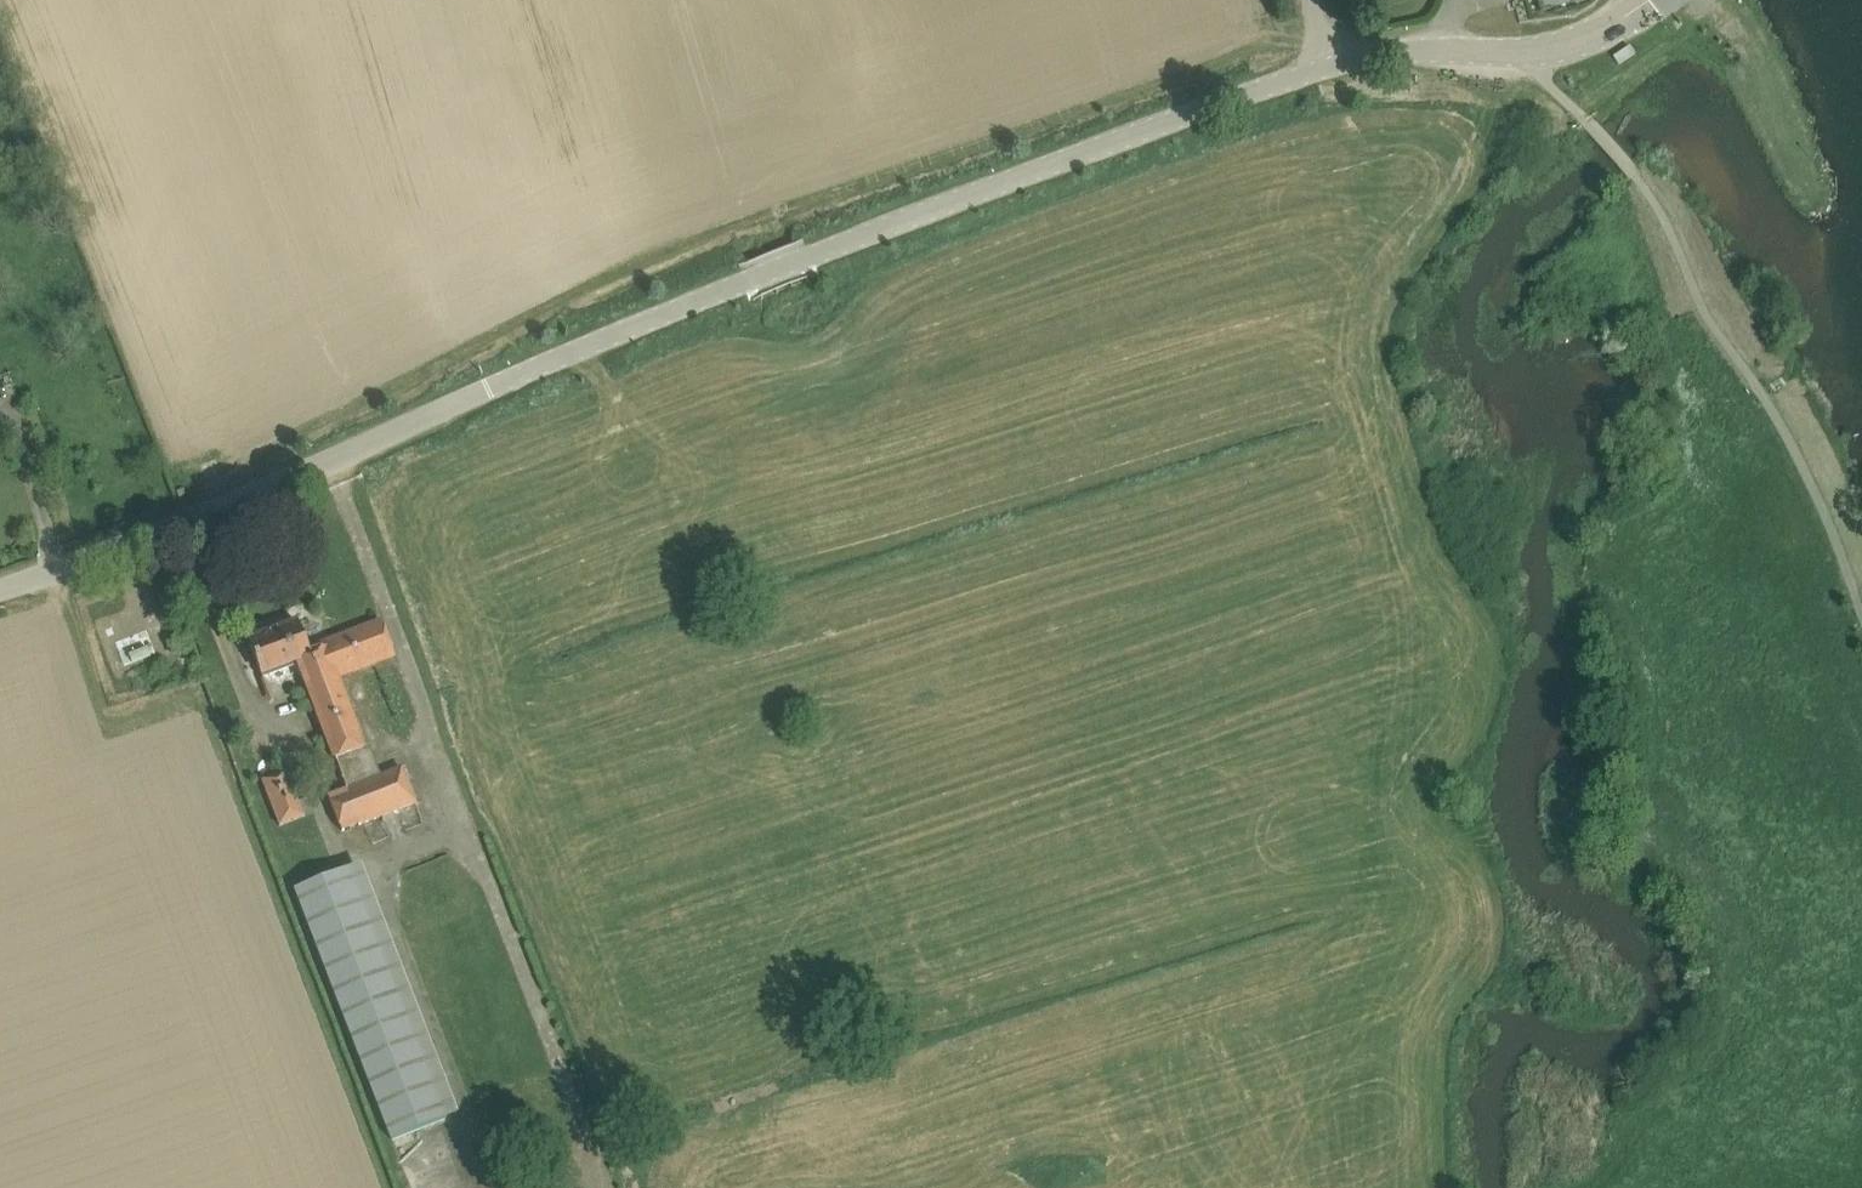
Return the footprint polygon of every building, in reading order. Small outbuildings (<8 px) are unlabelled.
[(348,790),(329,797),(342,832),(416,804),(402,769),(381,777),(370,746),(363,748),(337,678),(395,656),(382,622),(309,650),(298,622),(249,641),(257,664),(261,675),(299,661),(348,790)] [(129,663),(147,656),(144,648),(126,656),(129,663)] [(262,780),(279,826),(304,817),(287,771),(262,780)] [(459,1117),(374,861),(303,884),(387,1140),(459,1117)]
